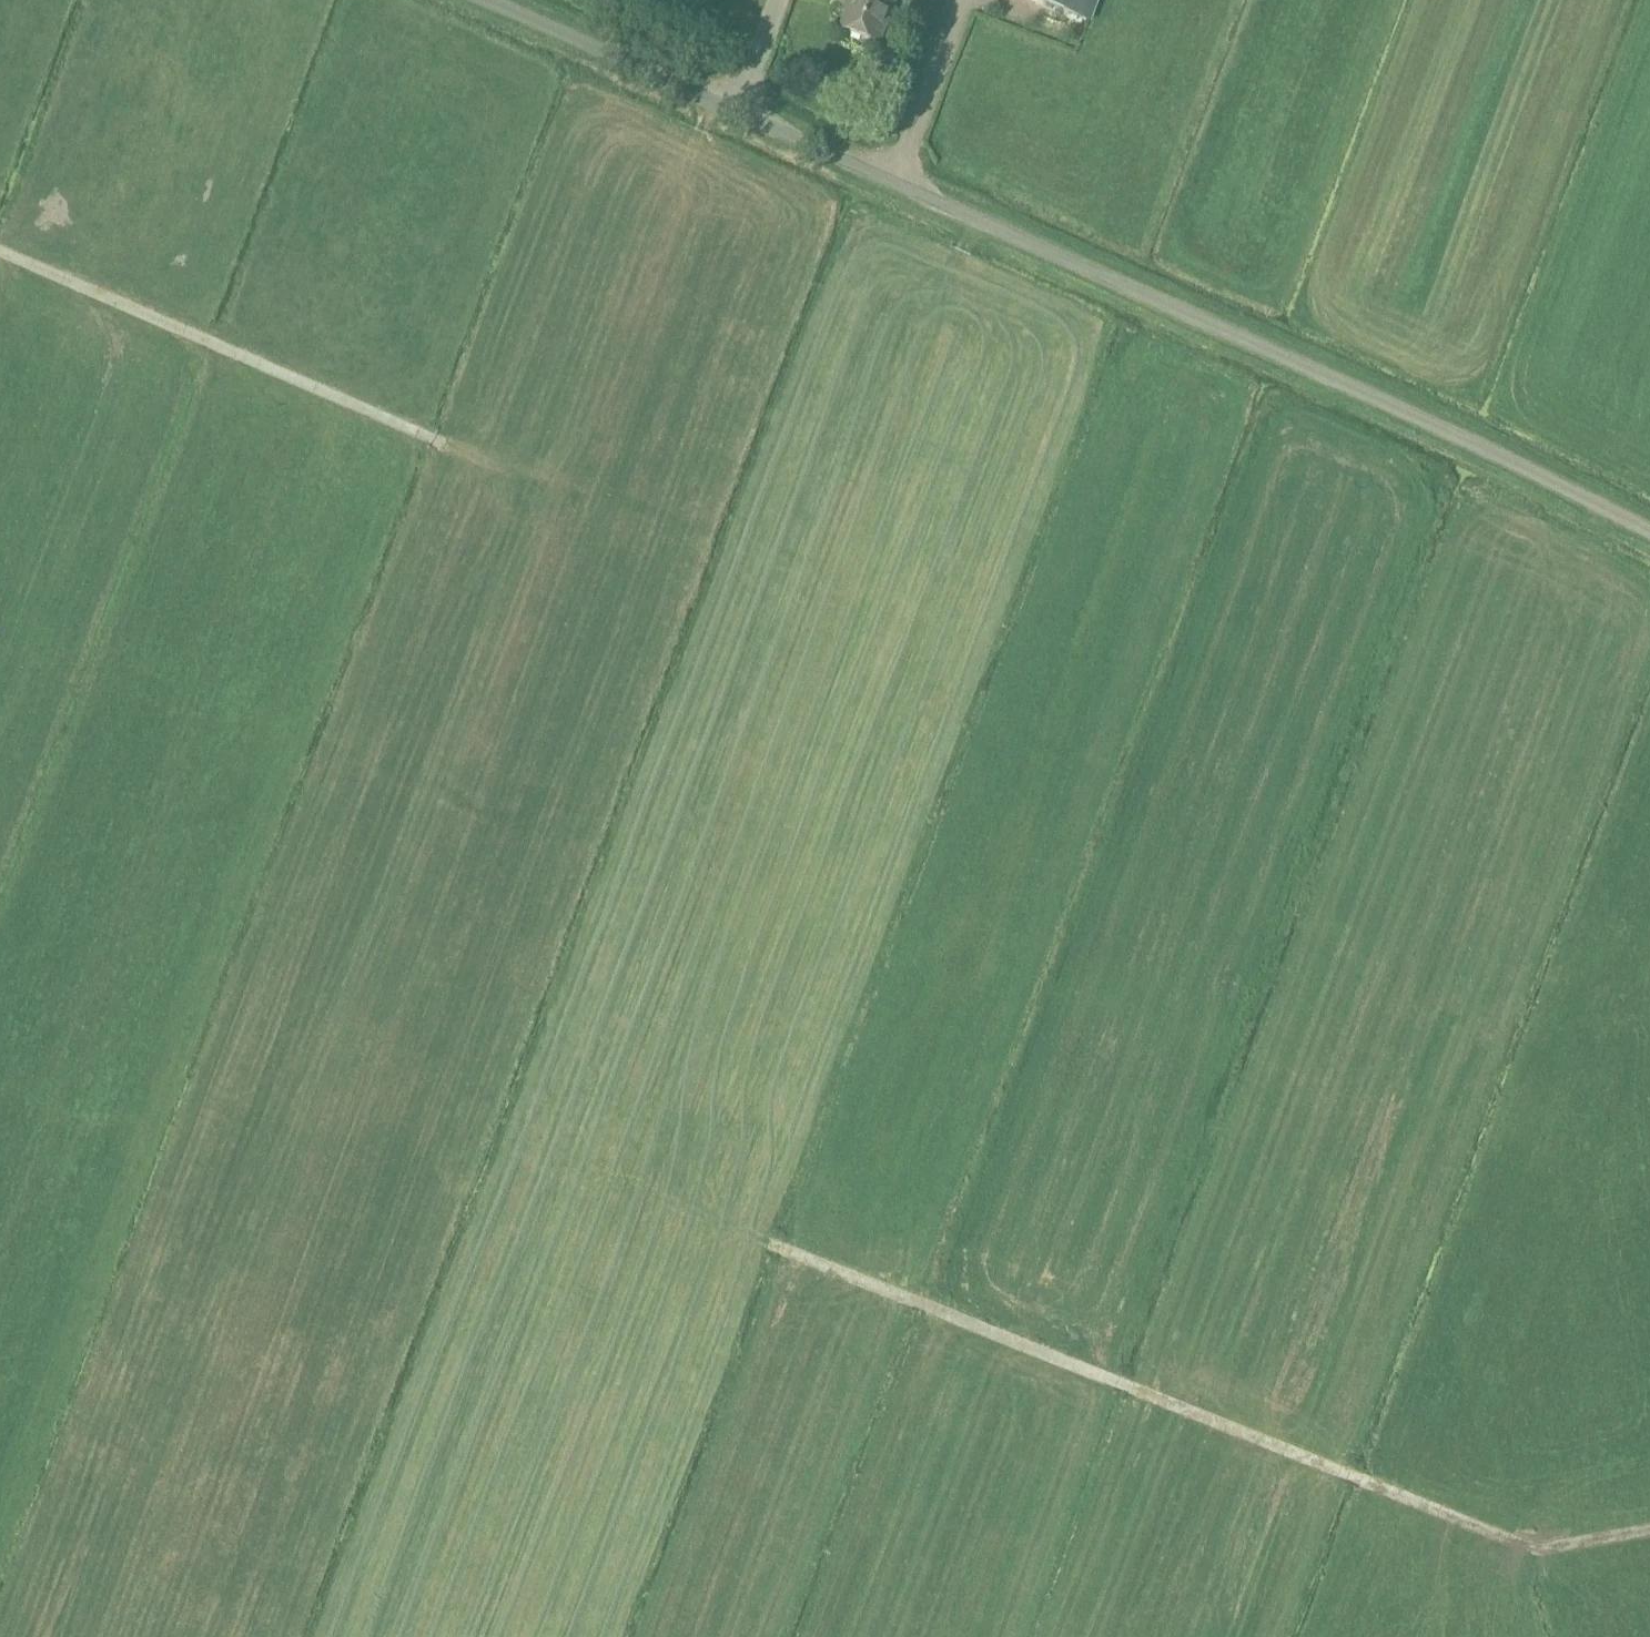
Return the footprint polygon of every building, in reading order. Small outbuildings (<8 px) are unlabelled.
[(847,3),(850,5),(840,32),(876,46),(894,0),(848,0),(847,3)] [(1093,0),(1026,0),(1085,22),(1093,0)]
